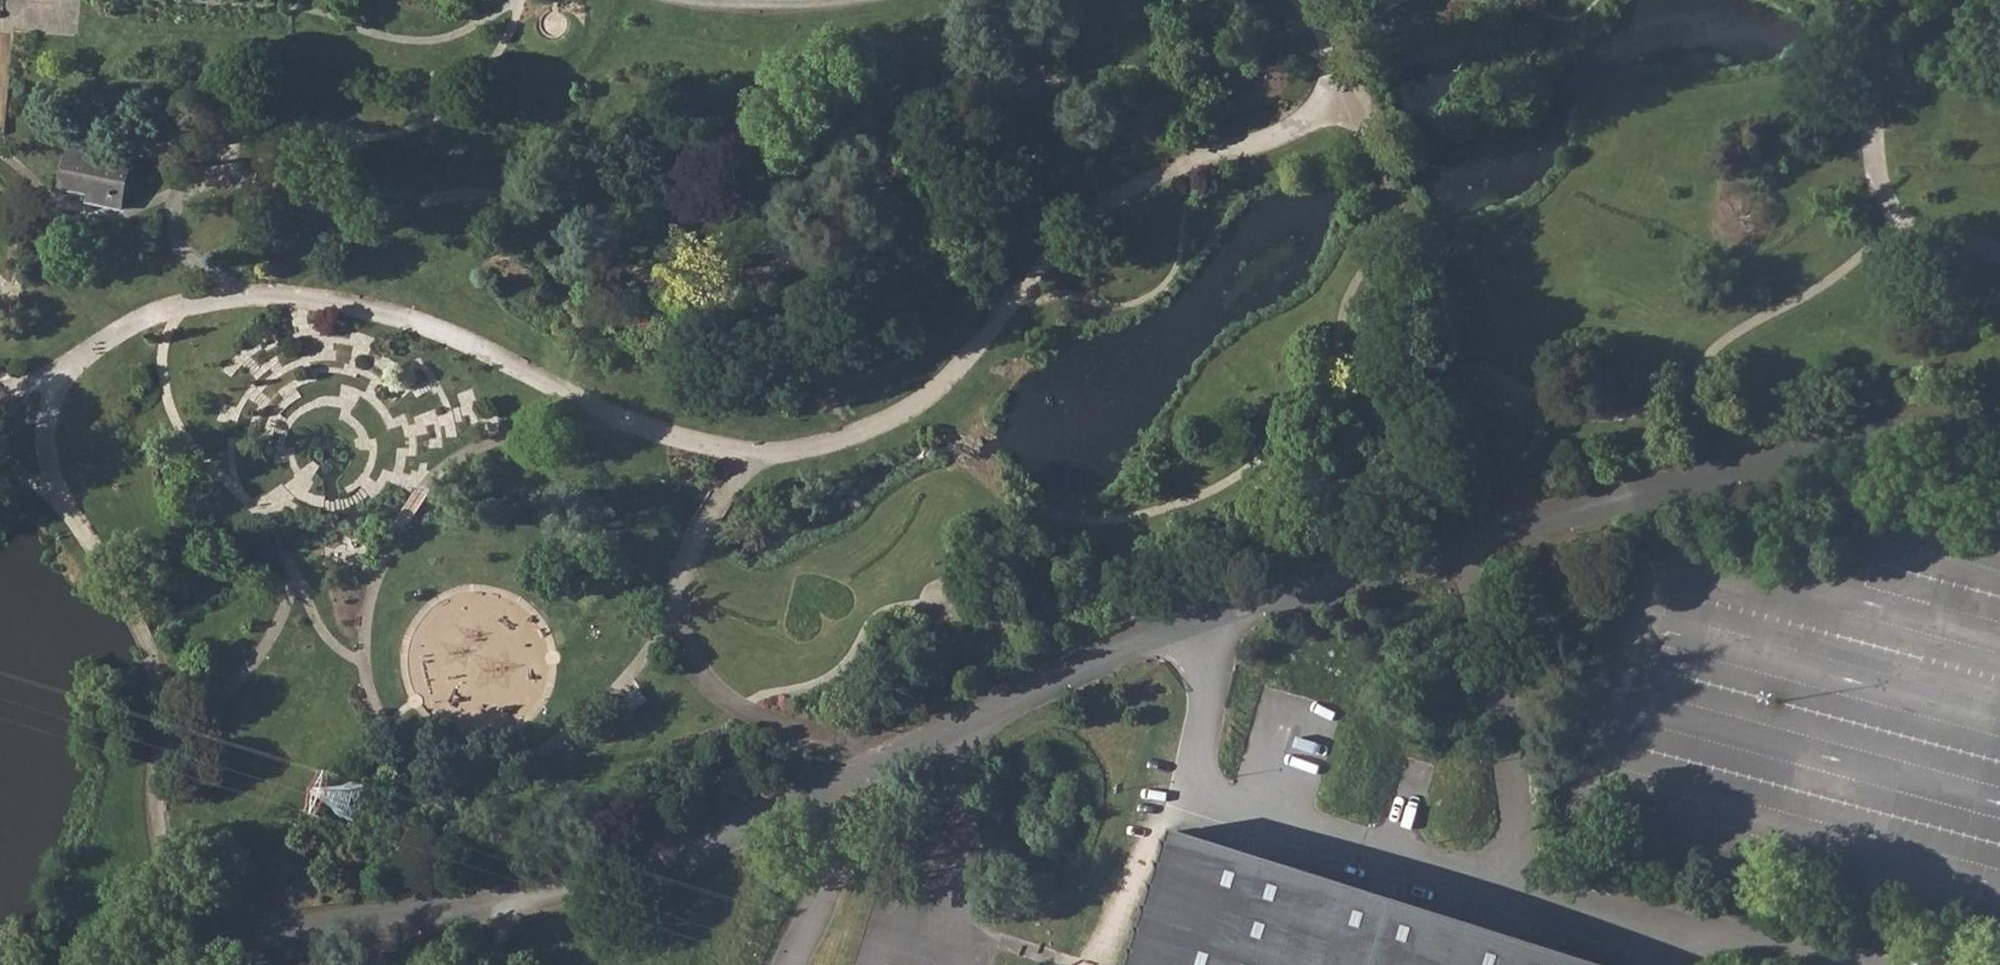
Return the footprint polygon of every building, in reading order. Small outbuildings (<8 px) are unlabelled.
[(87,201),(123,209),(131,166),(97,159),(98,151),(69,144),(60,187),(89,193),(87,201)] [(1637,963),(1183,807),(1133,964),(1637,964),(1637,963)]
